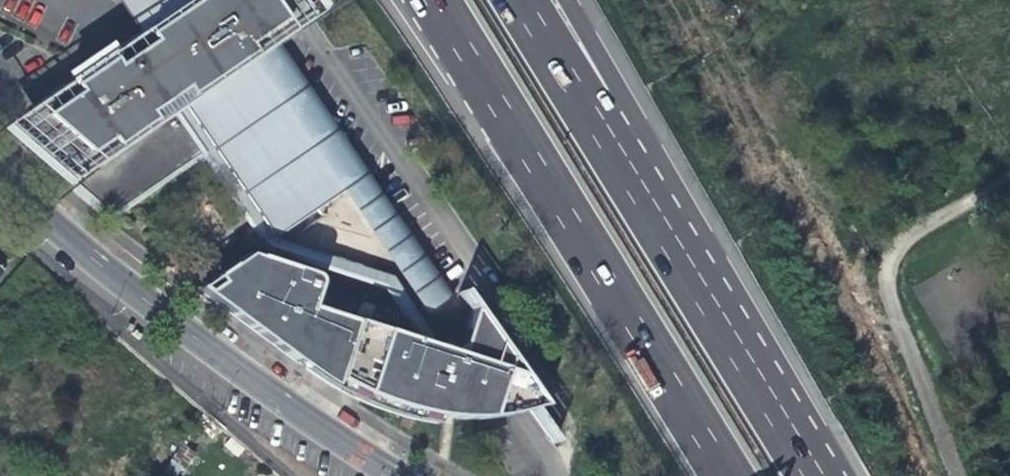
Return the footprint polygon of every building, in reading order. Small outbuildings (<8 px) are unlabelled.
[(153,29),(135,41),(130,44),(30,112),(59,138),(49,143),(36,150),(112,219),(202,160),(208,156),(171,99),(180,93),(217,150),(277,241),(341,199),(360,186),(272,50),(282,43),(255,0),(134,0),(153,29)] [(135,41),(153,29),(134,0),(108,0),(135,41)] [(171,99),(208,156),(202,160),(272,267),(296,276),(289,264),(382,297),(419,352),(441,359),(391,284),(276,245),(215,152),(217,150),(180,93),(171,99)] [(440,310),(360,186),(341,199),(421,322),(440,310)] [(419,352),(308,317),(315,294),(316,289),(315,287),(313,282),(308,279),(304,278),(296,276),(272,267),(250,260),(194,299),(237,333),(267,355),(293,372),(298,359),(307,362),(304,370),(309,373),(315,376),(320,380),(326,383),(330,385),(337,390),(345,394),(352,398),(360,402),(367,406),(375,409),(383,412),(390,416),(399,419),(406,422),(414,424),(420,426),(424,426),(429,427),(435,428),(442,429),(448,430),(472,430),(498,428),(501,420),(510,413),(520,406),(468,325),(462,339),(470,351),(467,358),(457,355),(454,363),(441,359),(419,352)] [(462,339),(457,355),(467,358),(470,351),(462,339)] [(300,378),(304,370),(307,362),(298,359),(293,372),(298,376),(300,378)] [(304,370),(300,378),(309,384),(327,395),(345,405),(373,418),(402,429),(420,434),(427,435),(430,434),(435,428),(429,427),(424,426),(420,426),(414,424),(406,422),(399,419),(390,416),(383,412),(375,409),(367,406),(360,402),(352,398),(345,394),(337,390),(330,385),(326,383),(320,380),(315,376),(309,373),(304,370)]
